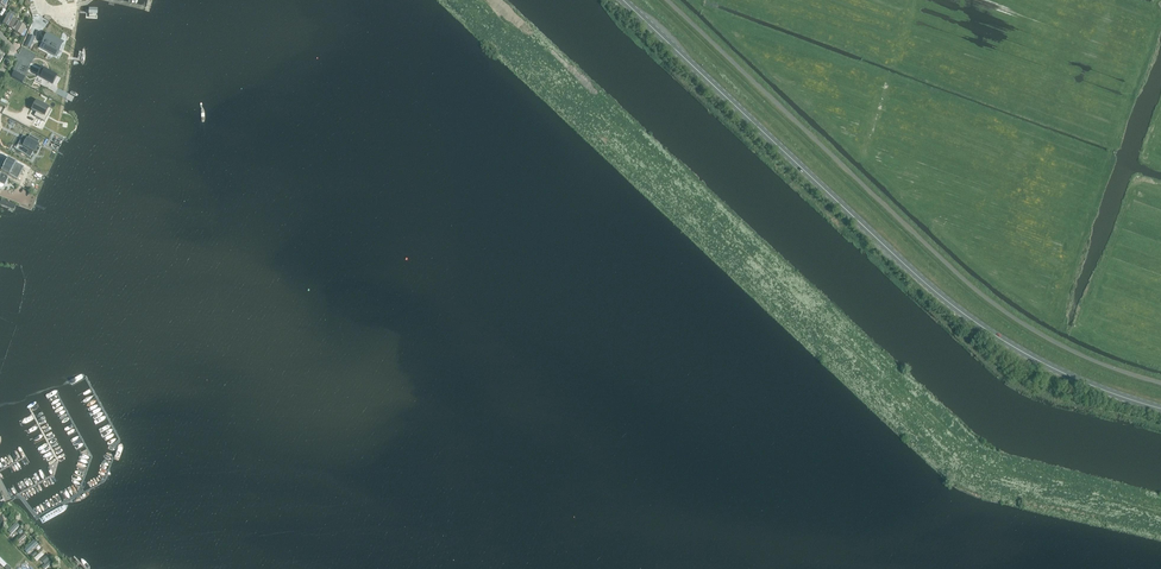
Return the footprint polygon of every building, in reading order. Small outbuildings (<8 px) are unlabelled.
[(3,24),(9,28),(10,28),(14,20),(14,18),(15,19),(17,15),(10,11),(10,12),(3,24)] [(20,23),(21,22),(22,21),(18,19),(18,20),(15,19),(14,18),(14,20),(10,28),(9,28),(15,32),(16,32),(20,23)] [(15,32),(22,36),(26,28),(23,26),(24,24),(21,22),(20,23),(16,32),(15,32)] [(35,38),(30,35),(25,46),(30,49),(35,38)] [(43,43),(41,47),(56,56),(59,51),(63,43),(47,35),(45,39),(44,42),(43,43)] [(37,76),(34,82),(43,86),(45,81),(53,85),(57,77),(41,68),(40,70),(37,76)] [(14,71),(11,76),(22,82),(25,76),(14,71)] [(11,79),(8,84),(18,90),(21,85),(11,79)] [(34,107),(32,110),(36,112),(36,113),(34,116),(42,121),(45,114),(48,116),(51,110),(37,102),(34,107)] [(18,146),(16,150),(26,155),(30,157),(33,152),(35,153),(39,145),(38,144),(39,141),(30,136),(28,139),(23,136),(18,146)] [(4,159),(2,163),(21,173),(24,167),(8,159),(7,160),(4,159)] [(0,166),(0,168),(2,170),(1,171),(17,180),(21,173),(2,163),(0,166)] [(2,175),(0,178),(0,185),(1,184),(5,186),(8,178),(2,175)] [(1,196),(0,198),(0,207),(16,212),(19,204),(18,203),(1,196)] [(8,531),(11,534),(17,527),(15,525),(8,531)] [(20,543),(26,536),(23,533),(17,540),(20,543)] [(28,552),(36,545),(32,542),(25,549),(28,552)] [(37,561),(44,554),(42,551),(34,558),(37,561)] [(52,563),(50,560),(42,567),(44,568),(45,568),(52,563)]
